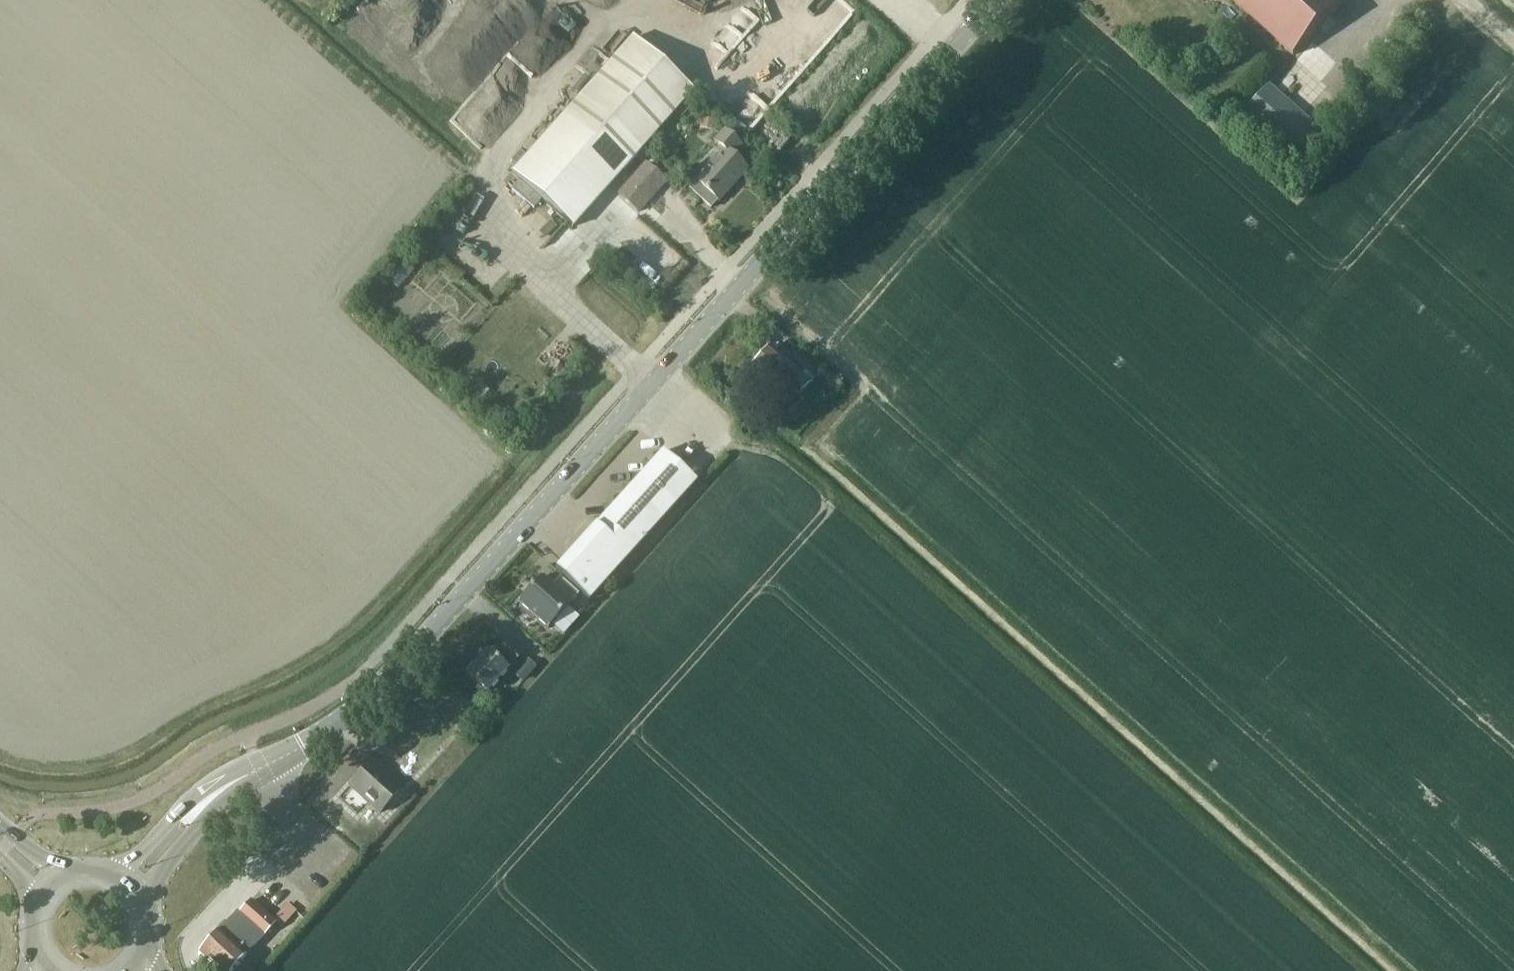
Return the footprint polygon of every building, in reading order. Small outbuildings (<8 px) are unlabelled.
[(1342,1),(1340,0),(1230,0),(1291,56),(1342,1)] [(632,38),(569,109),(630,163),(692,92),(632,38)] [(1379,53),(1369,44),(1364,50),(1374,59),(1379,53)] [(1324,131),(1270,84),(1245,112),(1298,159),(1324,131)] [(569,109),(512,173),(573,227),(578,221),(622,171),(630,163),(569,109)] [(702,113),(699,128),(714,130),(716,116),(702,113)] [(696,182),(692,186),(703,196),(700,198),(711,208),(717,200),(720,202),(749,169),(731,154),(742,142),(725,127),(714,139),(723,146),(715,155),(712,152),(701,164),(704,168),(694,179),(696,182)] [(640,214),(668,181),(645,161),(617,195),(640,214)] [(609,268),(648,292),(666,262),(628,239),(609,268)] [(439,256),(445,250),(437,242),(431,249),(439,256)] [(416,265),(425,255),(419,250),(410,260),(416,265)] [(798,395),(809,383),(768,346),(756,360),(752,359),(748,364),(748,368),(747,370),(748,371),(742,378),(753,388),(759,382),(772,393),(767,399),(786,416),(802,399),(798,395)] [(480,400),(489,391),(480,382),(471,391),(480,400)] [(581,540),(555,570),(561,577),(588,601),(615,571),(697,481),(663,450),(581,540)] [(541,577),(518,602),(548,629),(579,595),(560,577),(551,586),(541,577)] [(486,695),(509,670),(513,665),(522,655),(508,642),(499,652),(494,657),(486,650),(464,675),(486,695)] [(536,666),(527,658),(513,673),(523,682),(536,666)] [(401,789),(371,762),(350,785),(380,812),(401,789)] [(275,923),(251,902),(237,917),(235,916),(226,927),(223,925),(197,954),(216,970),(233,970),(275,923)] [(288,903),(273,918),(282,927),(297,911),(288,903)]
